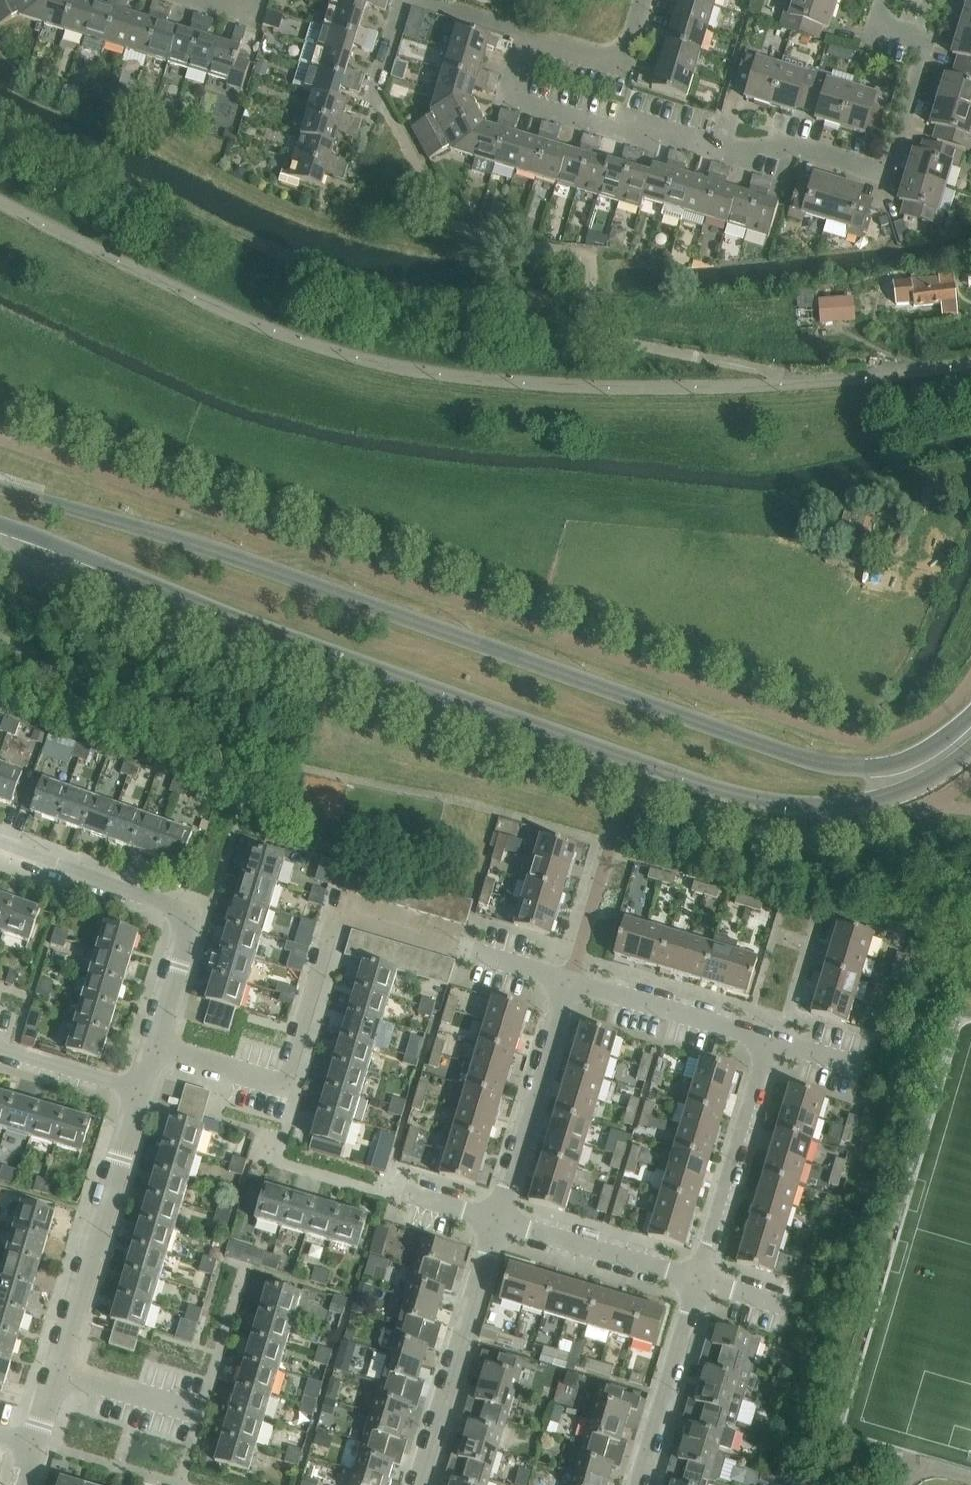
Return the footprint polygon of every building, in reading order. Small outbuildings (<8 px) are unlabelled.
[(0,6),(0,26),(24,14),(44,20),(45,20),(52,0),(11,0),(0,6)] [(45,20),(44,20),(43,26),(64,33),(74,0),(52,0),(45,20)] [(64,33),(85,39),(95,6),(83,2),(83,0),(74,0),(64,33)] [(95,6),(85,39),(106,45),(119,0),(109,0),(109,1),(110,1),(107,10),(95,6)] [(106,45),(126,52),(136,18),(124,15),(127,6),(128,7),(130,0),(119,0),(106,45)] [(378,0),(332,0),(330,8),(363,18),(367,6),(375,8),(375,10),(385,13),(388,3),(378,0)] [(690,0),(666,0),(678,4),(673,20),(708,30),(715,8),(690,0)] [(816,0),(796,0),(791,16),(785,15),(781,29),(813,38),(817,26),(828,30),(836,6),(816,0)] [(149,22),(137,19),(136,18),(126,52),(147,58),(163,6),(153,3),(150,13),(151,14),(149,22)] [(173,9),(163,6),(147,58),(168,64),(178,31),(166,27),(168,19),(169,19),(173,9)] [(363,18),(330,8),(324,29),(376,45),(379,35),(368,32),(368,33),(359,30),(363,18)] [(960,32),(970,35),(970,9),(967,8),(960,32)] [(268,14),(266,22),(278,26),(280,18),(268,14)] [(190,35),(178,31),(168,64),(188,71),(204,18),(195,15),(191,26),(192,26),(190,35)] [(214,21),(204,18),(188,71),(209,77),(219,44),(207,40),(209,32),(211,32),(214,21)] [(654,31),(652,38),(701,53),(708,30),(673,20),(669,36),(654,31)] [(376,45),(324,29),(313,25),(306,46),(317,49),(350,59),(354,47),(362,50),(362,51),(373,54),(376,45)] [(408,27),(405,36),(419,40),(421,31),(408,27)] [(231,47),(219,44),(209,77),(228,83),(227,87),(242,91),(250,64),(238,60),(241,50),(240,50),(242,42),(243,42),(247,31),(236,28),(231,47)] [(457,29),(450,51),(484,60),(487,48),(496,51),(495,51),(506,55),(509,45),(457,29)] [(959,57),(964,59),(961,71),(970,74),(970,35),(960,32),(953,55),(959,57)] [(701,53),(652,38),(649,45),(664,50),(659,66),(694,76),(701,53)] [(350,59),(317,49),(311,70),(363,86),(366,76),(355,73),(355,74),(347,71),(350,59)] [(484,60),(450,51),(444,71),(496,87),(499,77),(489,74),(488,75),(480,73),(484,60)] [(747,52),(737,84),(750,88),(746,100),(770,107),(781,69),(759,62),(761,56),(747,52)] [(807,112),(818,74),(805,70),(806,67),(784,61),(781,69),(770,107),(793,114),(795,108),(807,112)] [(396,64),(392,78),(403,81),(407,67),(396,64)] [(652,90),(686,100),(694,76),(659,66),(655,82),(640,77),(637,84),(652,89),(652,90)] [(258,67),(255,75),(264,78),(267,70),(266,70),(258,67)] [(363,86),(311,70),(304,91),(314,95),(314,94),(337,101),(338,101),(341,88),(350,91),(349,92),(360,95),(363,86)] [(496,87),(444,71),(438,93),(443,94),(444,94),(471,102),(475,90),(483,92),(483,93),(493,97),(496,87)] [(938,102),(970,112),(970,74),(961,71),(957,82),(946,78),(938,102)] [(831,78),(818,74),(807,112),(818,115),(816,121),(840,128),(852,90),(830,83),(831,78)] [(874,97),(852,90),(840,128),(864,136),(867,124),(880,128),(890,95),(875,91),(874,97)] [(314,94),(314,95),(307,115),(360,131),(363,121),(352,118),(352,119),(343,117),(347,104),(338,101),(337,101),(314,94)] [(471,102),(444,94),(443,94),(437,115),(412,128),(421,145),(478,114),(471,102)] [(937,128),(943,129),(939,142),(970,151),(970,136),(970,132),(970,112),(938,102),(931,126),(937,128)] [(496,130),(484,127),(476,154),(475,154),(473,160),(495,166),(511,114),(501,111),(498,122),(499,122),(496,130)] [(478,114),(421,145),(429,161),(454,148),(475,154),(476,154),(484,127),(478,114)] [(520,117),(511,114),(495,166),(516,172),(526,139),(513,136),(516,127),(517,127),(520,117)] [(360,131),(307,115),(301,136),(334,146),(338,134),(346,136),(346,138),(357,141),(360,131)] [(538,143),(526,139),(516,172),(536,179),(552,126),(542,124),(539,134),(540,135),(538,143)] [(562,129),(552,126),(536,179),(557,185),(567,152),(555,148),(557,140),(559,140),(562,129)] [(334,146),(301,136),(295,157),(347,173),(350,163),(339,160),(339,161),(330,158),(334,146)] [(579,155),(567,152),(557,185),(578,191),(593,139),(584,136),(580,147),(582,147),(579,155)] [(603,142),(593,139),(578,191),(598,197),(608,164),(596,161),(599,152),(600,153),(603,142)] [(914,154),(906,178),(945,189),(951,167),(957,169),(961,155),(929,145),(925,158),(914,154)] [(620,168),(608,164),(598,197),(619,204),(635,152),(625,149),(622,159),(623,160),(620,168)] [(645,155),(635,152),(619,204),(641,210),(644,201),(643,201),(650,177),(638,173),(640,165),(641,165),(645,155)] [(666,171),(653,167),(650,177),(643,201),(644,201),(664,207),(680,155),(671,152),(667,163),(669,163),(666,171)] [(690,158),(680,155),(664,207),(685,213),(695,180),(683,177),(685,168),(687,168),(690,158)] [(347,173),(295,157),(289,174),(282,172),(279,182),(298,188),(300,182),(321,188),(325,175),(334,178),(333,179),(344,182),(347,173)] [(707,184),(695,180),(685,213),(706,220),(722,167),(712,164),(709,175),(710,175),(707,184)] [(731,170),(722,167),(706,220),(726,226),(736,193),(724,189),(727,181),(728,181),(731,170)] [(748,196),(736,193),(726,226),(747,232),(763,180),(753,177),(750,188),(751,188),(748,196)] [(815,177),(813,183),(811,189),(799,185),(789,217),(803,222),(805,216),(827,223),(839,184),(815,177)] [(899,202),(905,203),(911,205),(907,218),(939,227),(944,213),(938,212),(945,189),(906,178),(899,202)] [(772,183),(763,180),(747,232),(769,239),(779,206),(766,202),(768,193),(769,194),(772,183)] [(862,192),(839,184),(827,223),(849,229),(847,235),(861,239),(871,207),(859,203),(862,192)] [(492,214),(489,224),(499,227),(502,217),(492,214)] [(888,220),(878,223),(881,236),(892,233),(888,220)] [(903,223),(894,225),(901,244),(909,242),(903,223)] [(586,238),(585,243),(593,245),(596,235),(588,233),(586,238)] [(889,307),(914,304),(911,283),(903,283),(902,274),(894,275),(895,284),(885,285),(889,307)] [(912,283),(911,283),(914,304),(914,308),(942,305),(944,317),(957,315),(956,303),(953,275),(939,276),(939,280),(917,282),(916,277),(911,277),(912,283)] [(853,301),(819,304),(821,323),(855,320),(853,301)] [(13,722),(5,719),(0,732),(8,735),(13,722)] [(20,724),(13,722),(8,735),(16,737),(20,724)] [(50,735),(42,756),(69,766),(72,757),(77,744),(50,735)] [(85,747),(77,744),(72,757),(81,760),(85,747)] [(92,750),(85,747),(81,760),(87,763),(92,750)] [(134,765),(126,762),(121,775),(129,778),(134,765)] [(141,767),(134,765),(129,778),(136,780),(141,767)] [(0,766),(0,803),(11,807),(23,774),(0,766)] [(183,782),(175,779),(170,792),(178,795),(183,782)] [(32,814),(58,824),(70,790),(43,781),(32,814)] [(190,784),(183,782),(178,795),(185,798),(190,784)] [(94,799),(70,790),(58,824),(83,832),(94,799)] [(119,808),(94,799),(83,832),(107,841),(119,808)] [(143,816),(119,808),(107,841),(131,850),(143,816)] [(167,825),(143,816),(131,850),(156,858),(167,825)] [(193,834),(167,825),(156,858),(181,867),(193,834)] [(500,836),(499,839),(496,849),(505,852),(509,839),(500,836)] [(541,837),(534,860),(570,871),(577,848),(541,837)] [(191,848),(187,858),(196,861),(199,851),(191,848)] [(505,852),(496,849),(492,862),(501,865),(505,852)] [(251,850),(244,875),(278,885),(285,860),(251,850)] [(570,871),(534,860),(528,882),(563,892),(570,871)] [(349,866),(336,862),(329,887),(342,891),(349,866)] [(360,869),(349,866),(342,891),(353,894),(360,869)] [(372,873),(360,869),(353,894),(365,898),(372,873)] [(664,874),(651,870),(648,879),(661,883),(664,874)] [(384,876),(372,873),(365,898),(376,901),(384,876)] [(676,878),(664,874),(661,883),(674,887),(676,878)] [(244,875),(236,900),(270,911),(278,885),(244,875)] [(395,879),(384,876),(376,901),(388,905),(395,879)] [(406,883),(395,879),(388,905),(399,908),(406,883)] [(496,882),(487,880),(483,892),(492,895),(496,882)] [(563,892),(528,882),(521,904),(557,914),(563,892)] [(418,886),(406,883),(399,908),(410,911),(418,886)] [(707,887),(694,883),(692,892),(705,896),(707,887)] [(429,889),(418,886),(410,911),(422,915),(429,889)] [(720,891),(708,887),(707,887),(705,896),(717,900),(720,891)] [(314,888),(311,895),(325,899),(327,892),(314,888)] [(440,893),(429,889),(422,915),(433,918),(440,893)] [(492,895),(483,892),(479,905),(488,908),(492,895)] [(452,896),(440,893),(433,918),(445,921),(452,896)] [(325,899),(311,895),(309,903),(323,907),(325,899)] [(0,896),(0,934),(5,936),(17,902),(0,896)] [(463,900),(452,896),(445,921),(456,925),(463,900)] [(751,900),(738,896),(735,905),(748,909),(751,900)] [(236,900),(229,925),(263,935),(270,911),(236,900)] [(474,903),(463,900),(456,925),(466,928),(474,903)] [(764,904),(751,900),(748,909),(761,913),(764,904)] [(41,911),(17,902),(5,936),(29,944),(41,911)] [(557,914),(521,904),(514,927),(550,937),(557,914)] [(614,956),(637,963),(648,927),(625,921),(614,956)] [(105,925),(97,951),(131,961),(139,935),(105,925)] [(229,925),(221,950),(255,960),(263,935),(229,925)] [(838,926),(831,948),(867,959),(874,936),(838,926)] [(669,934),(648,927),(637,963),(659,969),(669,934)] [(69,934),(56,930),(53,938),(67,942),(69,934)] [(365,935),(352,932),(345,957),(357,960),(365,935)] [(691,940),(669,934),(659,969),(681,976),(691,940)] [(376,939),(365,935),(357,960),(364,962),(369,964),(376,939)] [(299,937),(296,945),(310,949),(312,941),(299,937)] [(67,942),(53,938),(51,945),(65,949),(67,942)] [(387,942),(376,939),(369,964),(380,967),(387,942)] [(724,989),(735,953),(737,945),(715,939),(713,947),(702,982),(724,989)] [(713,947),(692,940),(691,940),(681,976),(702,982),(713,947)] [(399,946),(387,942),(380,967),(392,971),(399,946)] [(310,949),(296,945),(294,953),(307,957),(310,949)] [(410,949),(399,946),(392,971),(398,972),(403,974),(410,949)] [(867,959),(831,948),(825,970),(860,981),(867,959)] [(422,952),(410,949),(403,974),(415,977),(422,952)] [(255,960),(221,950),(214,975),(248,985),(255,960)] [(131,961),(97,951),(90,976),(123,986),(131,961)] [(433,956),(422,952),(415,977),(426,981),(433,956)] [(758,960),(735,953),(724,989),(747,996),(758,960)] [(898,954),(894,966),(903,969),(907,957),(898,954)] [(445,959),(433,956),(426,981),(437,984),(445,959)] [(456,962),(445,959),(437,984),(448,987),(456,962)] [(369,964),(364,962),(356,988),(390,998),(398,972),(392,971),(380,967),(369,964)] [(903,969),(894,966),(890,980),(899,983),(903,969)] [(860,981),(825,970),(818,992),(854,1002),(860,981)] [(11,971),(6,985),(13,987),(18,974),(11,971)] [(214,975),(206,1001),(211,1003),(236,1010),(240,1011),(248,985),(214,975)] [(123,986),(90,976),(82,1002),(116,1012),(123,986)] [(54,984),(41,980),(38,989),(52,993),(54,984)] [(284,987),(282,995),(295,999),(297,991),(284,987)] [(390,998),(356,988),(348,1015),(382,1025),(390,998)] [(52,993),(38,989),(36,995),(50,999),(52,993)] [(854,1002),(818,992),(811,1015),(847,1025),(854,1002)] [(295,999),(282,995),(279,1002),(293,1007),(295,999)] [(459,1000),(450,998),(446,1011),(455,1013),(459,1000)] [(885,998),(881,1010),(890,1013),(894,1001),(885,998)] [(423,999),(420,1007),(434,1011),(436,1003),(423,999)] [(528,1010),(493,999),(486,1022),(522,1033),(528,1010)] [(116,1012),(82,1002),(75,1026),(109,1036),(116,1012)] [(236,1010),(211,1003),(208,1015),(233,1022),(236,1010)] [(434,1011),(420,1007),(418,1015),(431,1019),(434,1011)] [(890,1013),(881,1010),(877,1023),(886,1026),(890,1013)] [(455,1013),(446,1011),(442,1023),(451,1026),(455,1013)] [(233,1022),(208,1015),(204,1026),(229,1033),(233,1022)] [(382,1025),(348,1015),(342,1038),(375,1048),(382,1025)] [(522,1033),(486,1022),(479,1044),(515,1054),(522,1033)] [(109,1036),(75,1026),(67,1051),(101,1061),(109,1036)] [(617,1036),(582,1026),(575,1048),(611,1059),(617,1036)] [(37,1042),(39,1034),(26,1030),(24,1038),(37,1042)] [(375,1048),(342,1038),(334,1064),(368,1074),(375,1048)] [(413,1038),(407,1057),(419,1061),(425,1041),(413,1038)] [(446,1044),(437,1042),(433,1054),(442,1057),(446,1044)] [(515,1054),(479,1044),(473,1066),(509,1076),(515,1054)] [(611,1059),(575,1048),(568,1070),(604,1081),(611,1059)] [(442,1057),(433,1054),(429,1067),(438,1070),(442,1057)] [(644,1055),(640,1068),(649,1071),(653,1058),(644,1055)] [(407,1057),(406,1057),(403,1064),(417,1068),(419,1061),(407,1057)] [(668,1062),(659,1059),(655,1072),(664,1075),(668,1062)] [(737,1072),(701,1061),(694,1084),(730,1094),(737,1072)] [(368,1074),(334,1064),(327,1087),(361,1097),(368,1074)] [(509,1076),(473,1066),(466,1088),(502,1099),(509,1076)] [(649,1071),(640,1068),(636,1081),(645,1083),(649,1071)] [(604,1081),(568,1070),(562,1092),(598,1103),(604,1081)] [(664,1075),(655,1072),(651,1085),(661,1088),(664,1075)] [(429,1087),(420,1084),(416,1097),(425,1100),(429,1087)] [(730,1094),(694,1084),(688,1106),(723,1116),(730,1094)] [(187,1086),(183,1098),(208,1105),(211,1094),(187,1086)] [(361,1097),(327,1087),(320,1112),(353,1122),(361,1097)] [(826,1098),(790,1087),(783,1110),(819,1121),(826,1098)] [(502,1099),(466,1088),(460,1110),(496,1120),(502,1099)] [(598,1103),(562,1092),(555,1114),(591,1125),(598,1103)] [(0,1094),(0,1131),(4,1132),(14,1098),(0,1094)] [(425,1100),(416,1097),(412,1110),(422,1113),(425,1100)] [(40,1106),(14,1098),(4,1132),(30,1139),(40,1106)] [(208,1105),(183,1098),(180,1109),(205,1117),(208,1105)] [(393,1099),(391,1106),(404,1110),(407,1103),(393,1099)] [(631,1099),(627,1112),(636,1114),(640,1101),(631,1099)] [(655,1106),(646,1103),(642,1116),(651,1119),(655,1106)] [(66,1113),(40,1106),(30,1139),(56,1147),(66,1113)] [(404,1110),(391,1106),(389,1114),(402,1118),(404,1110)] [(723,1116),(688,1106),(681,1128),(717,1138),(723,1116)] [(205,1117),(180,1109),(176,1121),(177,1121),(202,1129),(202,1128),(201,1128),(204,1119),(205,1117)] [(496,1120),(460,1110),(453,1132),(489,1142),(496,1120)] [(819,1121),(783,1110),(777,1132),(812,1143),(819,1121)] [(346,1148),(353,1122),(320,1112),(312,1138),(346,1148)] [(636,1114),(627,1112),(623,1124),(633,1127),(636,1114)] [(92,1121),(66,1113),(56,1147),(81,1155),(92,1121)] [(591,1125),(555,1114),(549,1136),(585,1147),(591,1125)] [(651,1119),(642,1116),(638,1129),(648,1132),(651,1119)] [(850,1116),(846,1129),(855,1132),(859,1119),(850,1116)] [(176,1121),(171,1119),(164,1146),(197,1156),(205,1130),(202,1128),(202,1129),(177,1121),(176,1121)] [(204,1119),(201,1128),(202,1128),(205,1130),(205,1131),(218,1135),(221,1125),(221,1124),(204,1119)] [(717,1138),(681,1128),(675,1150),(710,1160),(717,1138)] [(420,1132),(411,1129),(407,1142),(416,1145),(420,1132)] [(855,1132),(846,1129),(842,1142),(851,1145),(855,1132)] [(489,1142),(453,1132),(447,1154),(483,1164),(489,1142)] [(812,1143),(777,1132),(770,1154),(806,1165),(812,1143)] [(585,1147),(549,1136),(542,1158),(578,1169),(585,1147)] [(416,1145),(407,1142),(403,1155),(413,1157),(416,1145)] [(618,1143),(614,1156),(623,1159),(627,1146),(618,1143)] [(197,1156),(164,1146),(156,1171),(190,1181),(197,1156)] [(642,1150),(633,1147),(629,1160),(638,1163),(642,1150)] [(710,1160),(675,1150),(668,1172),(704,1182),(710,1160)] [(483,1164),(447,1154),(440,1176),(476,1187),(483,1164)] [(806,1165),(770,1154),(764,1176),(799,1187),(806,1165)] [(623,1159),(614,1156),(610,1168),(619,1171),(623,1159)] [(234,1158),(231,1166),(245,1170),(247,1162),(234,1158)] [(578,1169),(542,1158),(536,1180),(572,1191),(578,1169)] [(638,1163),(629,1160),(625,1173),(634,1176),(638,1163)] [(837,1160),(833,1173),(842,1176),(846,1163),(837,1160)] [(245,1170),(231,1166),(229,1173),(242,1177),(245,1170)] [(190,1181),(156,1171),(149,1196),(183,1206),(190,1181)] [(704,1182),(668,1172),(662,1194),(697,1204),(704,1182)] [(842,1176),(833,1173),(829,1185),(838,1188),(842,1176)] [(799,1187),(764,1176),(757,1198),(793,1209),(799,1187)] [(38,1178),(34,1192),(42,1194),(46,1181),(38,1178)] [(572,1191),(536,1180),(529,1203),(565,1213),(572,1191)] [(53,1183),(46,1181),(42,1194),(49,1196),(53,1183)] [(605,1186),(601,1200),(610,1202),(614,1189),(605,1186)] [(256,1221),(282,1229),(292,1195),(266,1187),(256,1221)] [(629,1194),(620,1191),(616,1204),(625,1207),(629,1194)] [(697,1204),(662,1194),(655,1215),(691,1226),(697,1204)] [(317,1203),(292,1195),(282,1229),(307,1237),(317,1203)] [(183,1206),(149,1196),(141,1220),(175,1230),(183,1206)] [(793,1209),(757,1198),(751,1220),(786,1230),(793,1209)] [(610,1202),(601,1200),(597,1212),(606,1215),(610,1202)] [(342,1210),(317,1203),(307,1237),(332,1244),(342,1210)] [(22,1204),(14,1230),(48,1240),(56,1214),(22,1204)] [(625,1207),(616,1204),(612,1217),(622,1219),(625,1207)] [(824,1204),(820,1217),(829,1220),(833,1207),(824,1204)] [(219,1207),(216,1216),(230,1220),(232,1211),(219,1207)] [(368,1218),(342,1210),(332,1244),(357,1251),(368,1218)] [(691,1226),(655,1215),(649,1238),(684,1249),(691,1226)] [(230,1220),(216,1216),(214,1223),(228,1227),(230,1220)] [(829,1220),(820,1217),(816,1229),(825,1232),(829,1220)] [(175,1230),(141,1220),(134,1245),(168,1255),(175,1230)] [(786,1230),(751,1220),(744,1242),(780,1252),(786,1230)] [(48,1240),(14,1230),(7,1255),(41,1265),(48,1240)] [(423,1240),(415,1270),(456,1282),(459,1270),(452,1267),(457,1250),(423,1240)] [(780,1252),(744,1242),(737,1264),(773,1275),(780,1252)] [(168,1255),(134,1245),(127,1270),(160,1280),(168,1255)] [(811,1248),(807,1260),(816,1263),(820,1250),(811,1248)] [(266,1254),(262,1267),(270,1270),(274,1256),(266,1254)] [(7,1255),(0,1277),(0,1280),(33,1290),(41,1265),(7,1255)] [(274,1256),(270,1270),(277,1272),(281,1258),(274,1256)] [(204,1257),(202,1265),(215,1269),(218,1261),(204,1257)] [(816,1263),(807,1260),(803,1273),(812,1276),(816,1263)] [(215,1269),(202,1265),(200,1273),(213,1277),(215,1269)] [(500,1302),(523,1308),(533,1273),(511,1266),(500,1302)] [(316,1269),(312,1282),(320,1285),(324,1271),(316,1269)] [(160,1280),(127,1270),(119,1294),(153,1304),(160,1280)] [(456,1282),(415,1270),(406,1298),(440,1309),(445,1292),(452,1294),(456,1282)] [(331,1274),(324,1271),(320,1285),(327,1287),(331,1274)] [(555,1279),(533,1273),(523,1308),(545,1315),(555,1279)] [(577,1286),(555,1279),(545,1315),(566,1321),(577,1286)] [(0,1280),(0,1307),(26,1314),(33,1290),(0,1280)] [(268,1286),(260,1312),(294,1322),(302,1296),(268,1286)] [(599,1292),(577,1286),(566,1321),(588,1328),(599,1292)] [(621,1299),(599,1292),(588,1328),(610,1334),(621,1299)] [(153,1304),(119,1294),(111,1321),(117,1323),(141,1330),(145,1331),(153,1304)] [(440,1309),(406,1298),(398,1327),(439,1339),(442,1327),(435,1325),(440,1309)] [(642,1305),(621,1299),(610,1334),(632,1341),(642,1305)] [(330,1313),(343,1317),(345,1309),(332,1305),(330,1313)] [(665,1312),(642,1305),(632,1341),(654,1347),(665,1312)] [(0,1307),(0,1334),(19,1339),(26,1314),(0,1307)] [(189,1307),(187,1314),(201,1318),(203,1311),(189,1307)] [(294,1322),(260,1312),(253,1337),(286,1347),(294,1322)] [(201,1318),(187,1314),(185,1322),(196,1326),(198,1326),(201,1318)] [(181,1321),(176,1340),(193,1345),(198,1326),(196,1326),(185,1322),(181,1321)] [(141,1330),(117,1323),(113,1334),(138,1342),(141,1330)] [(435,1352),(439,1339),(398,1327),(396,1333),(387,1331),(384,1332),(380,1346),(382,1349),(390,1352),(389,1356),(423,1366),(428,1350),(435,1352)] [(706,1343),(703,1355),(753,1370),(762,1341),(719,1328),(713,1345),(706,1343)] [(0,1334),(0,1362),(11,1365),(19,1339),(0,1334)] [(138,1342),(113,1334),(110,1346),(135,1353),(138,1342)] [(501,1335),(498,1344),(511,1348),(514,1339),(501,1335)] [(253,1337),(245,1361),(279,1372),(286,1347),(253,1337)] [(526,1343),(514,1339),(511,1348),(524,1352),(526,1343)] [(319,1348),(317,1356),(330,1360),(333,1352),(319,1348)] [(545,1348),(542,1357),(555,1361),(558,1352),(545,1348)] [(486,1367),(481,1384),(515,1394),(524,1364),(483,1352),(479,1365),(486,1367)] [(570,1356),(558,1352),(555,1361),(567,1365),(570,1356)] [(753,1370),(703,1355),(699,1368),(706,1370),(701,1386),(745,1399),(753,1370)] [(330,1360),(317,1356),(315,1364),(328,1368),(330,1360)] [(423,1366),(389,1356),(380,1385),(421,1397),(425,1385),(418,1382),(423,1366)] [(338,1359),(335,1370),(348,1374),(351,1363),(338,1359)] [(279,1372),(245,1361),(238,1387),(272,1397),(279,1372)] [(588,1361),(585,1370),(599,1374),(601,1365),(588,1361)] [(0,1362),(0,1390),(3,1391),(11,1365),(0,1362)] [(614,1369),(601,1365),(599,1374),(611,1378),(614,1369)] [(633,1374),(630,1383),(643,1387),(646,1378),(633,1374)] [(515,1394),(481,1384),(476,1400),(469,1398),(465,1410),(506,1423),(515,1394)] [(421,1397),(380,1385),(372,1414),(406,1424),(410,1408),(418,1410),(421,1397)] [(745,1399),(701,1386),(696,1403),(689,1400),(686,1413),(726,1425),(736,1428),(745,1399)] [(238,1387),(231,1411),(264,1421),(272,1397),(238,1387)] [(600,1387),(591,1417),(625,1426),(630,1410),(637,1412),(641,1399),(600,1387)] [(329,1390),(326,1399),(336,1402),(337,1396),(333,1392),(329,1390)] [(304,1398),(302,1406),(316,1410),(318,1402),(304,1398)] [(316,1410),(302,1406),(300,1413),(313,1417),(316,1410)] [(506,1423),(465,1410),(462,1423),(469,1425),(464,1441),(498,1451),(506,1423)] [(264,1421),(231,1411),(223,1436),(257,1446),(264,1421)] [(726,1425),(686,1413),(682,1425),(689,1427),(684,1444),(718,1454),(720,1448),(731,1452),(736,1434),(725,1430),(726,1425)] [(406,1424),(372,1414),(363,1443),(404,1455),(408,1443),(401,1440),(406,1424)] [(625,1426),(591,1417),(583,1445),(624,1457),(627,1445),(620,1443),(625,1426)] [(551,1421),(547,1433),(556,1436),(560,1424),(551,1421)] [(257,1446),(223,1436),(216,1462),(249,1472),(257,1446)] [(498,1451),(464,1441),(459,1458),(452,1456),(448,1468),(489,1480),(498,1451)] [(404,1455),(363,1443),(355,1471),(389,1482),(393,1465),(401,1467),(404,1455)] [(672,1458),(668,1470),(709,1483),(715,1484),(720,1481),(726,1461),(723,1455),(718,1454),(684,1444),(679,1460),(672,1458)] [(624,1457),(583,1445),(574,1474),(608,1484),(613,1468),(620,1470),(624,1457)] [(290,1448),(288,1455),(301,1459),(303,1452),(290,1448)] [(301,1459),(288,1455),(285,1463),(299,1467),(301,1459)] [(448,1468),(445,1480),(452,1483),(451,1484),(488,1484),(489,1480),(448,1468)] [(668,1470),(665,1483),(671,1484),(709,1484),(709,1483),(668,1470)] [(355,1471),(351,1484),(388,1484),(389,1482),(355,1471)] [(574,1474),(571,1484),(608,1484),(574,1474)]
